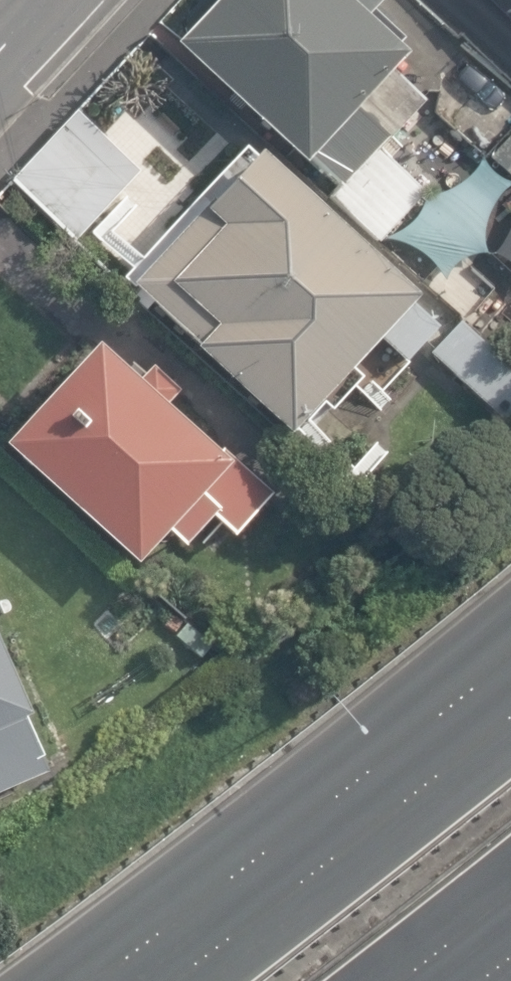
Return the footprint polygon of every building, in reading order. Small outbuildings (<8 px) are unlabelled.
[(162,45),(290,165),(296,159),(329,190),(324,196),(375,243),(423,191),(376,149),(429,91),(392,58),(398,50),(384,37),(393,27),(365,5),(369,2),(366,0),(193,0),(179,16),(177,29),(162,45)] [(73,112),(6,184),(69,244),(136,171),(73,112)] [(398,295),(235,145),(112,279),(183,345),(179,349),(273,439),(370,337),(396,363),(428,328),(395,298),(398,295)] [(0,435),(0,453),(122,563),(152,532),(170,548),(201,513),(226,537),(229,534),(265,495),(215,449),(206,458),(155,410),(174,390),(146,367),(128,388),(82,345),(0,435)] [(32,774),(6,718),(13,715),(0,685),(0,788),(32,774)]
